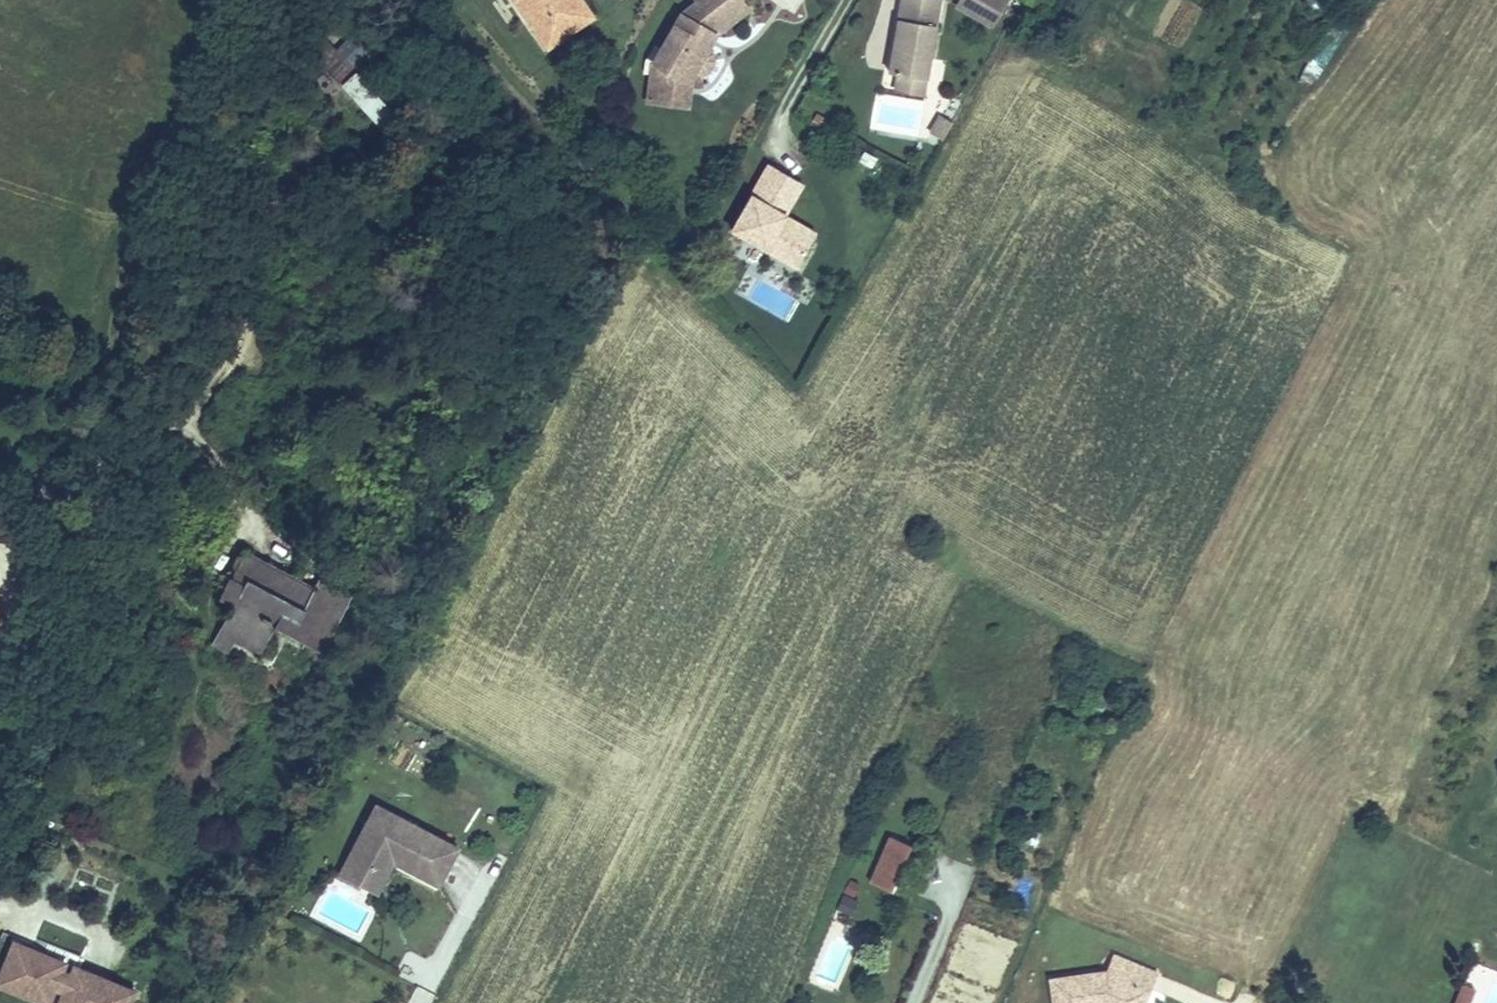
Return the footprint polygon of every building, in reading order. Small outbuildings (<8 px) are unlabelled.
[(552,48),(591,21),(576,0),(518,0),(552,48)] [(654,62),(675,75),(679,68),(692,76),(695,72),(701,75),(707,73),(714,60),(713,54),(707,50),(710,45),(705,42),(711,33),(715,35),(716,35),(748,9),(741,0),(697,0),(698,1),(681,15),(654,62)] [(895,38),(899,39),(898,48),(893,47),(889,72),(898,73),(926,78),(939,0),(901,0),(895,38)] [(956,11),(995,30),(1010,0),(961,0),(956,11)] [(715,35),(711,33),(705,42),(710,45),(715,35)] [(675,75),(654,62),(653,63),(649,101),(688,106),(692,76),(679,68),(675,75)] [(926,78),(898,73),(895,89),(922,94),(926,78)] [(384,136),(399,122),(358,75),(342,89),(384,136)] [(877,93),(871,130),(918,139),(925,101),(877,93)] [(943,143),(952,122),(938,115),(929,137),(943,143)] [(796,181),(768,165),(732,230),(747,238),(765,249),(795,266),(811,239),(781,222),(785,215),(778,211),(796,181)] [(796,181),(778,211),(785,215),(802,185),(796,181)] [(815,232),(785,215),(781,222),(811,239),(815,232)] [(765,249),(747,238),(736,256),(755,267),(765,249)] [(233,603),(221,625),(238,634),(235,640),(260,653),(276,624),(285,629),(284,629),(307,641),(321,649),(329,633),(346,602),(315,585),(312,590),(309,596),(295,588),(298,582),(243,553),(221,596),(233,603)] [(349,596),(318,579),(315,585),(346,602),(349,596)] [(312,590),(298,582),(295,588),(309,596),(312,590)] [(238,634),(221,625),(211,644),(228,653),(235,640),(238,634)] [(368,819),(349,856),(379,872),(388,856),(394,859),(393,861),(394,862),(438,885),(458,848),(387,810),(376,804),(368,819)] [(888,836),(869,880),(886,887),(904,844),(888,836)] [(379,872),(349,856),(340,872),(378,892),(394,862),(393,861),(394,859),(388,856),(379,872)] [(13,944),(0,977),(0,993),(25,1002),(52,1002),(56,993),(64,996),(61,1002),(135,1002),(139,993),(71,967),(69,974),(66,973),(69,966),(13,944)] [(1050,979),(1054,1002),(1144,1002),(1156,973),(1114,955),(1107,972),(1050,979)] [(1475,988),(1463,984),(1460,992),(1472,997),(1475,988)] [(1460,992),(1456,1002),(1469,1002),(1472,997),(1460,992)]
